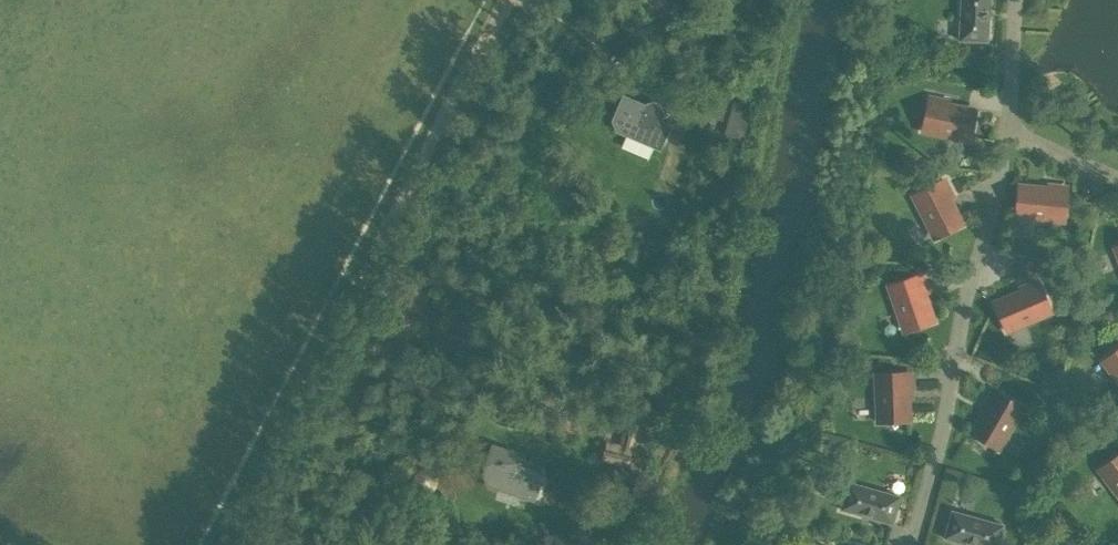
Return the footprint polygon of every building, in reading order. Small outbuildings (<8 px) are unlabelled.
[(989,0),(961,0),(959,40),(988,41),(989,0)] [(646,103),(622,94),(611,120),(616,132),(661,151),(672,124),(662,120),(665,113),(660,103),(654,100),(646,103)] [(703,95),(700,108),(723,114),(726,101),(703,95)] [(970,140),(976,111),(949,105),(949,102),(929,97),(923,130),(970,140)] [(735,100),(725,134),(744,140),(753,106),(735,100)] [(935,237),(962,224),(949,199),(953,197),(943,179),(913,195),(935,237)] [(1047,188),(1019,185),(1016,215),(1064,220),(1067,187),(1047,185),(1047,188)] [(905,331),(933,321),(924,294),(928,293),(921,274),(889,285),(905,331)] [(1007,330),(1051,311),(1038,280),(1019,288),(1020,292),(995,303),(1007,330)] [(1103,361),(1117,380),(1117,349),(1103,361)] [(878,421),(908,420),(907,392),(911,392),(910,372),(876,373),(878,421)] [(1022,407),(996,392),(982,416),(979,414),(969,431),(998,449),(1022,407)] [(628,468),(637,432),(620,428),(615,445),(606,443),(602,461),(628,468)] [(485,484),(533,500),(543,471),(520,464),(521,461),(513,459),(516,450),(490,441),(479,473),(485,484)] [(1099,469),(1117,494),(1117,455),(1099,469)] [(841,509),(893,523),(900,496),(848,482),(841,509)] [(970,544),(998,544),(1003,525),(952,510),(944,538),(970,544)]
